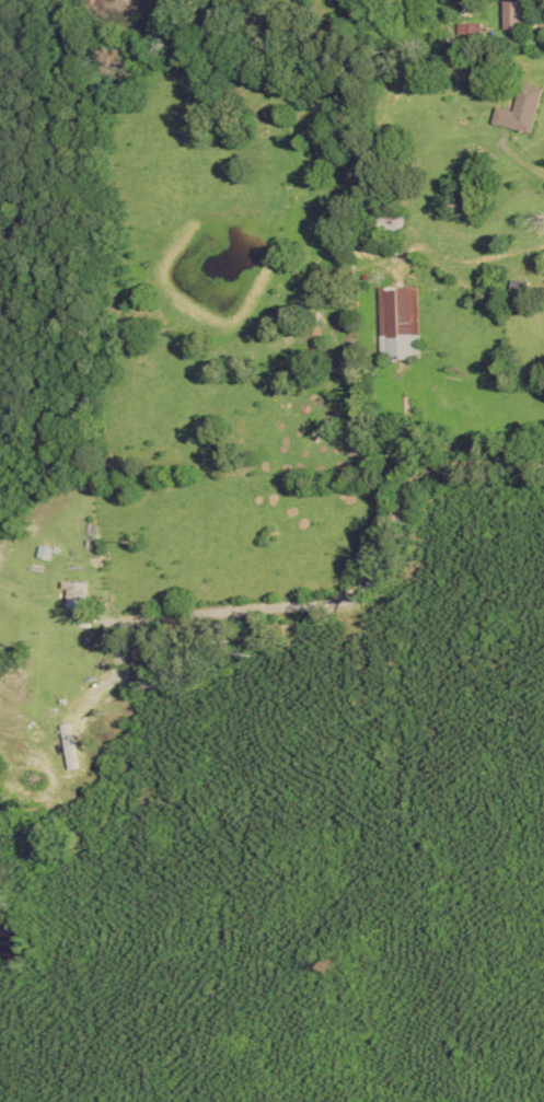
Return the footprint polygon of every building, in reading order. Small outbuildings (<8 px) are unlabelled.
[(535,30),(535,15),(525,15),(525,0),(505,0),(505,30),(535,30)] [(543,88),(521,83),(515,111),(497,107),(493,124),(533,133),(543,88)] [(400,238),(408,215),(381,204),(373,227),(400,238)] [(381,358),(420,358),(420,286),(381,286),(381,358)] [(68,607),(88,607),(88,581),(68,581),(68,607)]
